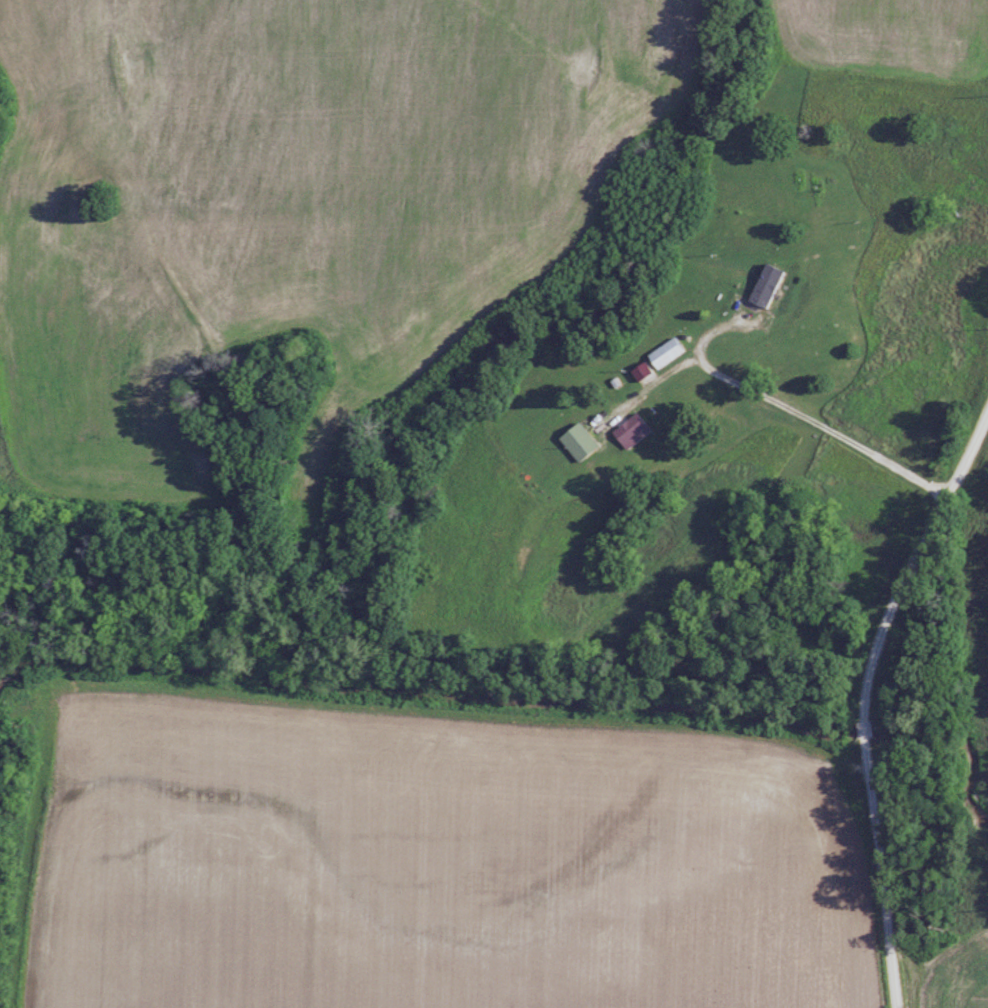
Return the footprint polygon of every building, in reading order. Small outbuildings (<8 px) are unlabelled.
[(786,271),(768,262),(750,300),(768,309),(786,271)] [(657,368),(686,353),(678,338),(649,352),(657,368)]
